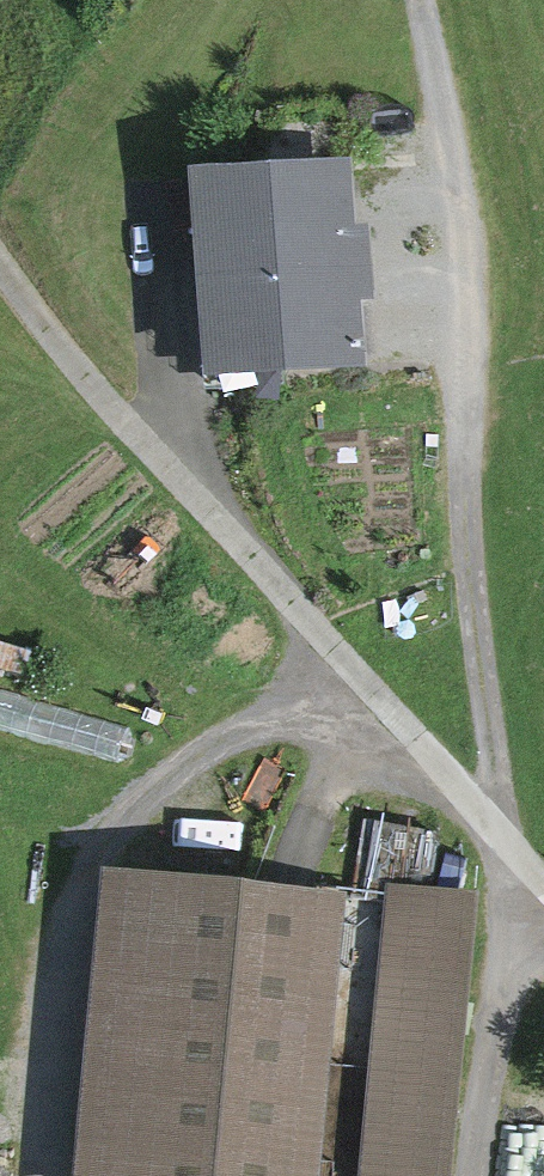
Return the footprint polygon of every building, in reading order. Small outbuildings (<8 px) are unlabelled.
[(340,165),(203,173),(214,365),(351,357),(340,165)] [(129,892),(105,1175),(346,1175),(368,912),(129,892)] [(397,912),(374,1175),(461,1175),(484,920),(397,912)]
